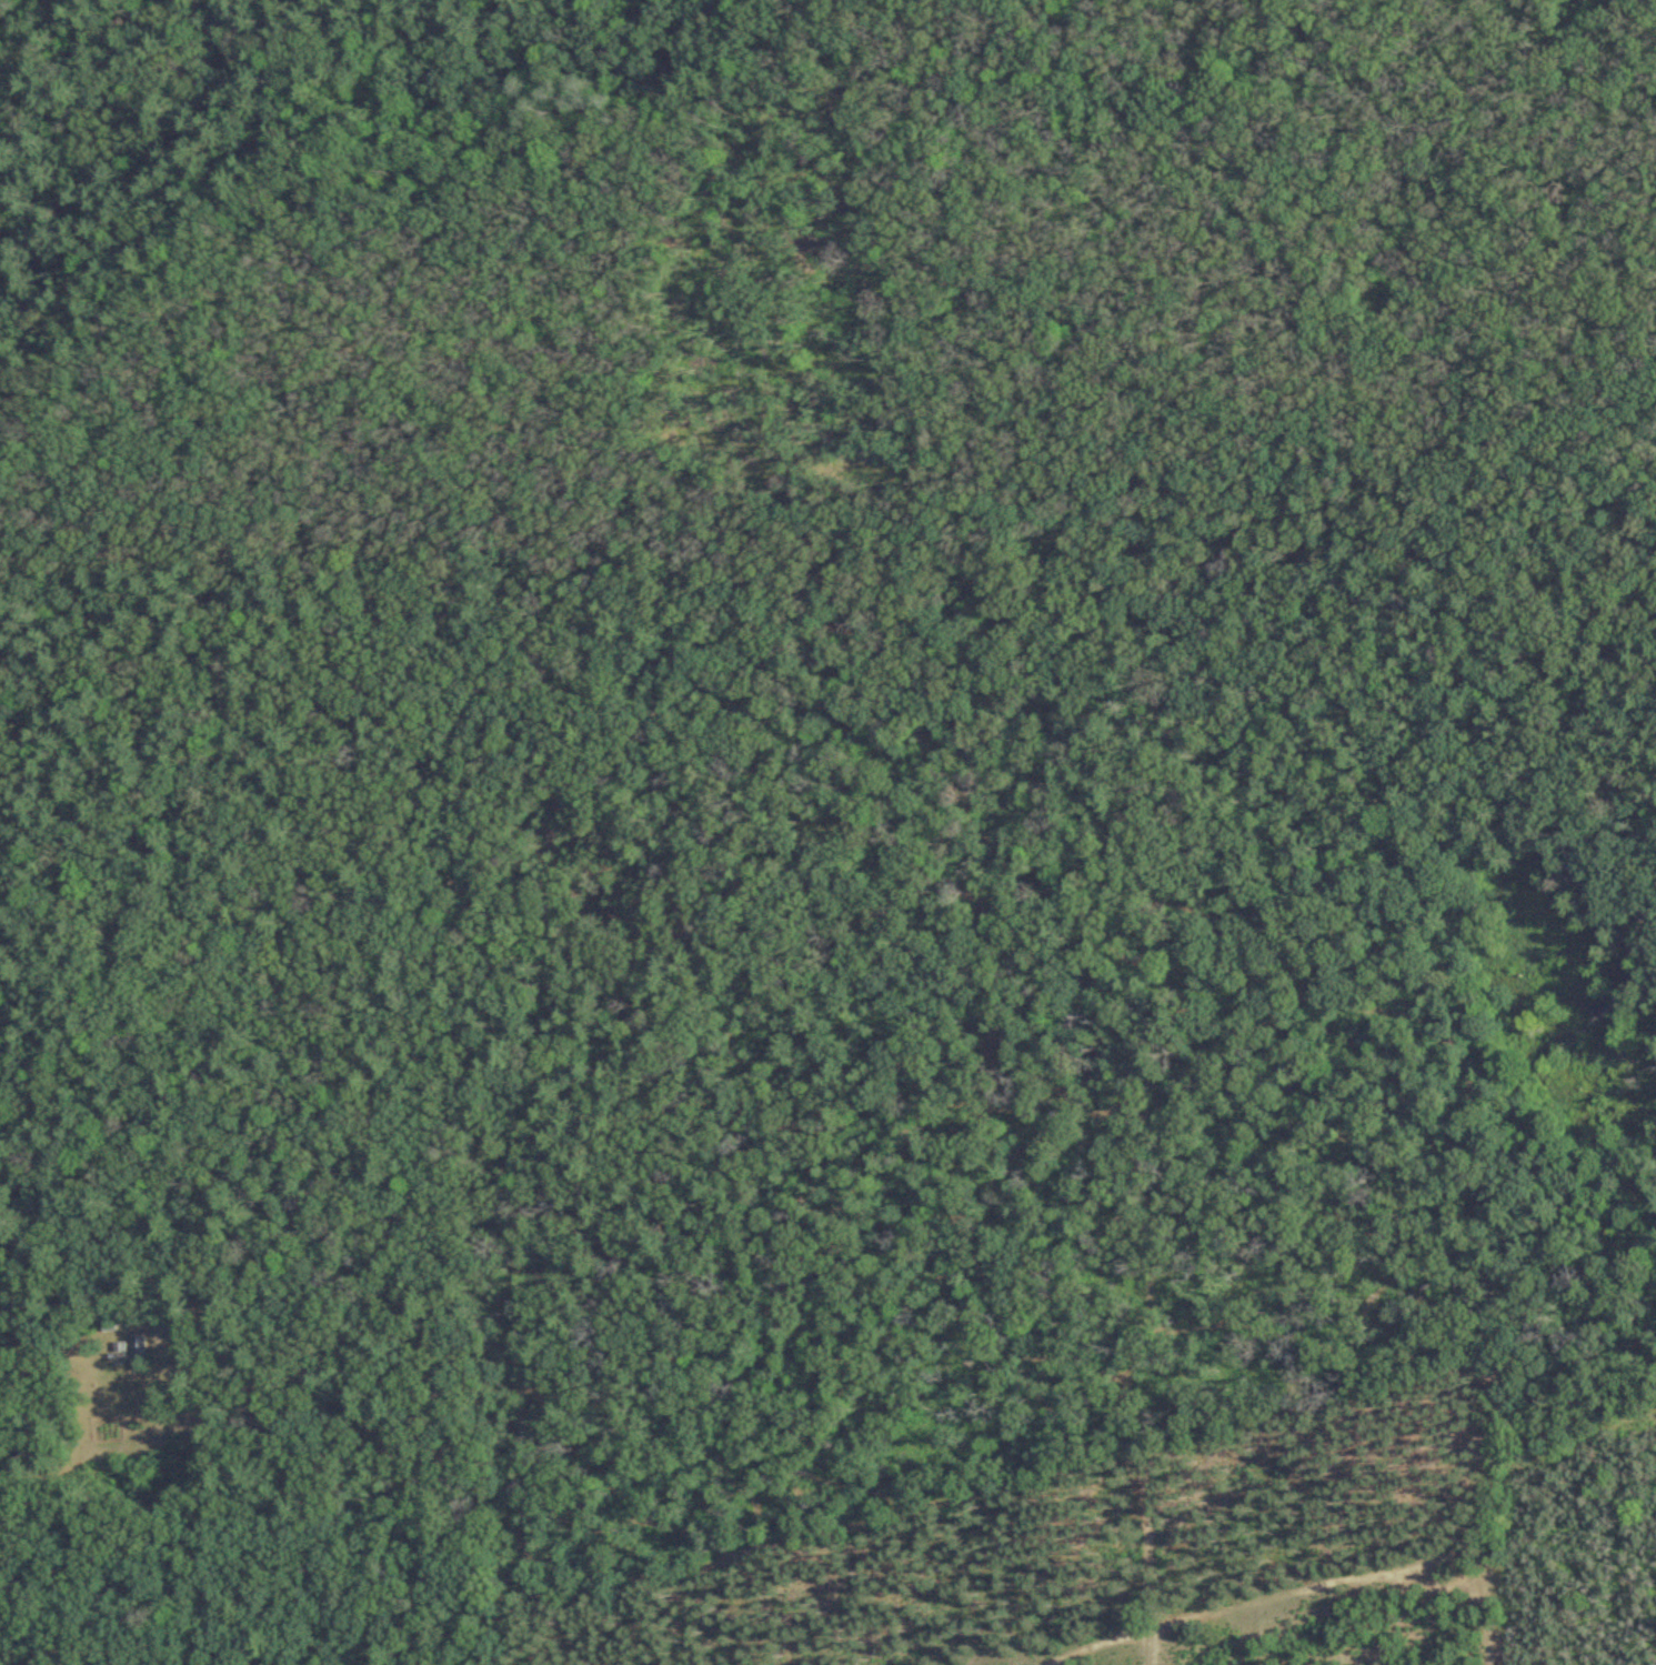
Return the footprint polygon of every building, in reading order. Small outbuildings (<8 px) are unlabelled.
[(131,1374),(143,1374),(143,1337),(131,1337),(131,1374)]
